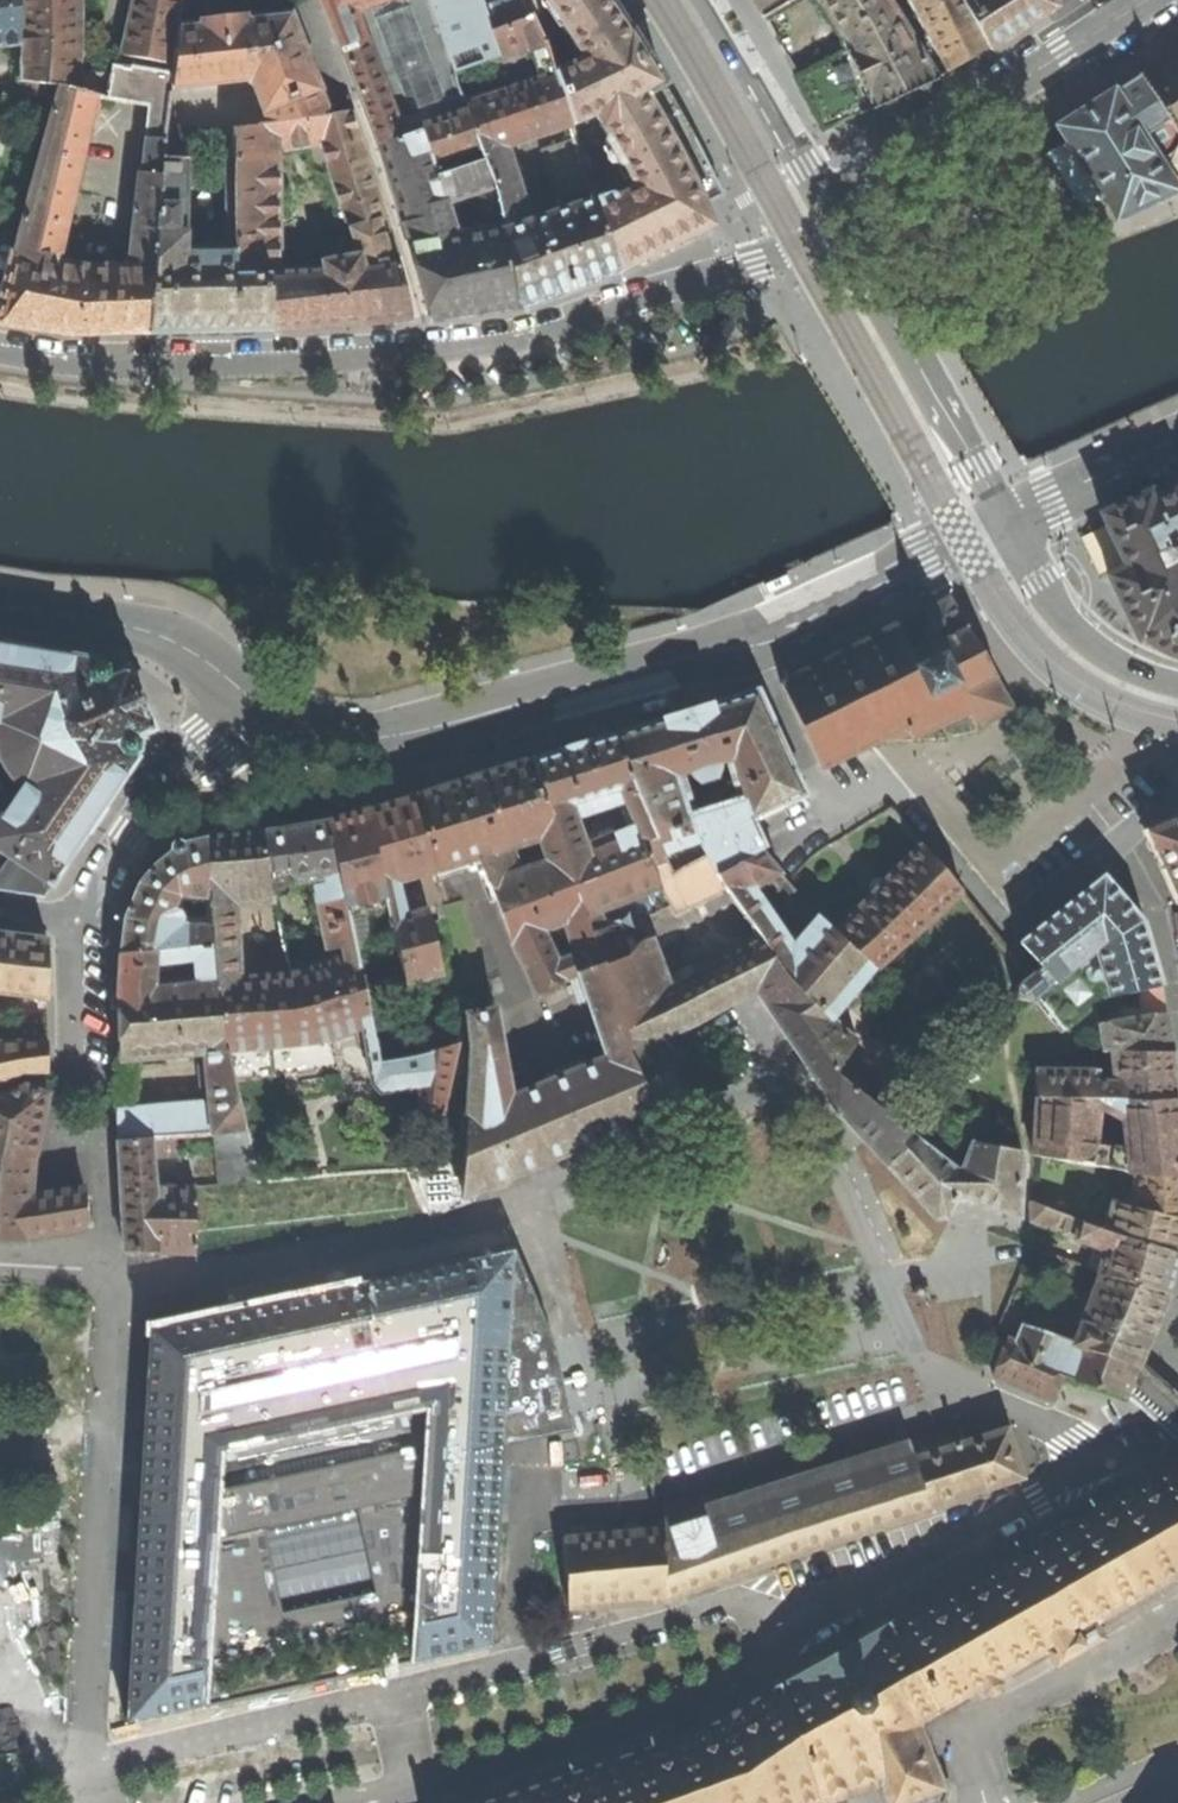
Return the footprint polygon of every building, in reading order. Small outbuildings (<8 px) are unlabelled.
[(20,45),(21,0),(0,0),(0,47),(20,45)] [(78,90),(78,76),(80,29),(80,0),(21,0),(20,45),(20,81),(42,83),(61,86),(78,90)] [(121,67),(123,67),(123,65),(134,67),(136,57),(174,64),(180,28),(183,0),(135,0),(121,67)] [(379,144),(421,130),(432,164),(480,150),(466,103),(456,74),(429,0),(322,0),(343,50),(361,97),(379,144)] [(456,74),(492,62),(500,58),(491,33),(492,32),(487,18),(481,0),(429,0),(456,74)] [(530,17),(522,0),(510,0),(490,7),(493,16),(487,18),(492,32),(530,17)] [(530,17),(532,17),(543,41),(563,30),(581,58),(567,67),(554,72),(559,92),(571,126),(585,121),(595,117),(607,138),(606,140),(606,142),(619,165),(621,166),(623,166),(635,188),(615,199),(613,196),(611,195),(608,195),(594,201),(618,272),(662,251),(698,233),(668,149),(658,118),(621,56),(603,28),(584,0),(522,0),(530,17)] [(764,18),(795,0),(753,0),(764,18)] [(873,109),(905,94),(937,80),(890,0),(814,0),(846,51),(873,109)] [(948,72),(968,61),(989,48),(962,0),(908,0),(929,39),(948,72)] [(989,48),(992,49),(1021,30),(1056,6),(1052,0),(962,0),(989,48)] [(251,20),(180,28),(174,64),(170,89),(247,81),(252,84),(270,125),(329,117),(290,17),(288,16),(251,20)] [(501,91),(554,72),(543,41),(532,17),(530,17),(492,32),(491,33),(500,58),(492,62),(501,91)] [(1177,134),(1177,49),(1139,74),(1177,134)] [(873,109),(846,51),(796,77),(823,130),(829,128),(851,118),(873,109)] [(0,307),(0,324),(74,335),(112,333),(150,332),(155,264),(161,175),(166,128),(170,89),(174,64),(136,57),(134,67),(123,65),(123,67),(121,67),(113,65),(110,81),(107,97),(106,100),(147,107),(141,174),(130,266),(87,268),(58,262),(96,94),(78,90),(61,86),(34,182),(39,184),(36,198),(32,197),(29,208),(25,207),(24,212),(13,253),(0,307)] [(554,72),(501,91),(466,103),(480,150),(482,155),(506,147),(522,141),(571,126),(559,92),(554,72)] [(1177,191),(1177,134),(1139,74),(1115,90),(1114,90),(1092,104),(1058,125),(1059,127),(1045,135),(1042,139),(1041,144),(1042,151),(1084,216),(1102,224),(1115,219),(1117,220),(1177,193),(1177,191)] [(107,97),(110,81),(78,76),(78,90),(96,94),(107,97)] [(412,319),(387,219),(376,187),(350,114),(329,117),(270,125),(234,129),(234,130),(234,160),(235,275),(269,274),(273,330),(343,326),(366,325),(412,319)] [(166,128),(161,175),(155,264),(150,332),(212,331),(273,330),(269,274),(235,275),(234,160),(234,130),(166,128)] [(421,130),(379,144),(382,154),(405,224),(431,321),(480,314),(520,308),(513,269),(503,231),(483,161),(436,175),(432,164),(421,130)] [(543,150),(557,199),(590,188),(575,138),(543,150)] [(483,161),(503,231),(529,223),(506,147),(482,155),(483,161)] [(529,223),(503,231),(513,269),(520,308),(570,290),(618,272),(594,201),(529,223)] [(1156,621),(1177,602),(1177,487),(1146,502),(1105,521),(1143,600),(1156,621)] [(773,594),(769,585),(751,593),(746,594),(748,600),(750,604),(773,594)] [(856,645),(781,683),(821,767),(907,726),(913,737),(968,711),(978,731),(1016,708),(997,677),(998,675),(996,673),(995,672),(950,594),(898,624),(856,645)] [(1156,621),(1175,634),(1177,635),(1177,602),(1156,621)] [(42,895),(49,885),(51,886),(56,878),(55,877),(86,831),(87,832),(88,832),(90,833),(93,829),(91,827),(100,814),(102,815),(104,812),(102,810),(103,809),(102,808),(136,757),(136,756),(139,749),(139,742),(137,735),(144,732),(145,734),(154,730),(126,666),(118,669),(119,671),(112,673),(107,666),(102,663),(95,660),(34,650),(34,648),(33,648),(33,645),(29,645),(28,647),(20,646),(12,645),(12,642),(7,641),(7,643),(6,644),(6,645),(0,644),(0,849),(9,855),(0,868),(0,889),(42,895)] [(802,796),(803,792),(757,690),(685,713),(617,734),(630,772),(665,854),(700,843),(706,856),(716,874),(762,850),(752,832),(748,821),(802,796)] [(647,701),(650,711),(671,705),(669,696),(647,701)] [(591,743),(590,741),(576,745),(559,751),(560,752),(532,760),(557,833),(558,834),(564,854),(586,915),(588,917),(604,965),(628,954),(617,922),(607,926),(600,911),(629,900),(629,897),(656,887),(654,881),(659,880),(653,863),(667,858),(665,854),(630,772),(617,734),(591,743)] [(453,784),(419,795),(435,871),(438,882),(483,868),(489,883),(521,870),(513,848),(541,839),(548,860),(564,854),(558,834),(557,833),(532,760),(453,784)] [(386,805),(369,810),(389,905),(407,983),(444,973),(429,909),(402,916),(395,882),(435,871),(419,795),(402,800),(386,805)] [(348,817),(329,822),(348,913),(389,905),(369,810),(348,817)] [(1177,899),(1177,820),(1148,833),(1177,899)] [(275,831),(263,833),(274,897),(285,895),(292,884),(313,881),(327,951),(342,948),(344,958),(292,974),(303,1008),(362,992),(354,955),(356,954),(348,913),(329,822),(275,831)] [(254,834),(208,838),(210,898),(211,918),(213,945),(211,945),(223,1049),(228,1049),(235,1080),(337,1069),(332,1037),(362,1028),(372,1084),(380,1093),(419,1088),(419,1112),(442,1113),(456,1051),(455,1045),(423,1053),(381,1061),(372,1025),(370,1025),(362,992),(303,1008),(292,974),(240,978),(237,906),(275,902),(274,897),(263,833),(254,834)] [(121,943),(120,954),(211,945),(213,945),(211,918),(183,919),(179,912),(173,909),(179,894),(210,898),(208,838),(186,843),(167,855),(161,860),(155,866),(140,883),(126,916),(121,943)] [(873,967),(876,970),(961,892),(918,844),(876,888),(834,932),(873,967)] [(751,946),(722,961),(694,975),(689,965),(666,977),(651,939),(644,942),(628,954),(604,965),(588,917),(586,915),(564,854),(548,860),(521,870),(489,883),(512,945),(527,971),(535,993),(578,973),(599,1035),(603,1045),(607,1057),(511,1097),(496,1010),(468,1013),(472,1046),(458,1196),(461,1189),(465,1196),(681,1107),(655,1044),(653,1041),(665,1035),(696,1022),(741,996),(754,989),(836,1109),(936,1218),(947,1217),(960,1193),(1020,1216),(1022,1151),(968,1143),(959,1167),(864,1092),(877,1074),(850,1053),(858,1040),(831,1016),(873,967),(834,932),(818,917),(801,936),(793,930),(785,938),(752,889),(772,879),(777,868),(770,859),(762,850),(716,874),(706,856),(673,873),(659,881),(661,885),(674,913),(723,887),(753,930),(744,934),(751,946)] [(1108,996),(1141,989),(1160,985),(1149,948),(1140,920),(1103,876),(1058,912),(1021,942),(1052,978),(1056,983),(1060,980),(1094,952),(1108,996)] [(0,934),(0,994),(46,1000),(47,970),(46,939),(8,935),(0,934)] [(223,1049),(211,945),(120,954),(117,989),(118,1047),(118,1095),(118,1140),(178,1135),(215,1133),(219,1132),(245,1127),(235,1080),(228,1049),(223,1049)] [(1048,981),(1079,1017),(1087,1012),(1060,980),(1056,983),(1052,978),(1048,981)] [(1065,1026),(1071,1055),(1125,1047),(1137,1048),(1138,1053),(1172,1053),(1168,1030),(1160,985),(1141,989),(1145,1018),(1101,1025),(1095,1007),(1087,1012),(1079,1017),(1077,1018),(1075,1017),(1067,1022),(1068,1024),(1065,1026)] [(20,1067),(46,1068),(47,1015),(11,1011),(9,1040),(0,1040),(0,1075),(20,1067)] [(1036,1079),(1038,1098),(1103,1099),(1122,1098),(1176,1099),(1173,1062),(1172,1053),(1138,1053),(1114,1052),(1115,1074),(1111,1080),(1103,1080),(1103,1071),(1035,1070),(1034,1068),(1025,1070),(1028,1081),(1036,1079)] [(4,1240),(48,1234),(86,1228),(84,1186),(30,1193),(32,1172),(39,1136),(46,1094),(26,1084),(21,1086),(20,1088),(0,1094),(0,1240),(4,1240)] [(1036,1154),(1127,1171),(1127,1173),(1135,1174),(1177,1178),(1177,1116),(1176,1099),(1122,1098),(1103,1099),(1038,1098),(1036,1154)] [(215,1133),(220,1186),(256,1179),(245,1127),(219,1132),(215,1133)] [(118,1140),(123,1249),(196,1249),(196,1186),(154,1185),(153,1158),(180,1156),(178,1135),(118,1140)] [(1132,1209),(1177,1217),(1177,1178),(1135,1174),(1132,1209)] [(1100,1275),(1168,1295),(1171,1281),(1177,1258),(1177,1255),(1109,1234),(1031,1202),(1033,1222),(1104,1250),(1099,1272),(1101,1273),(1100,1275)] [(1109,1234),(1177,1255),(1177,1217),(1132,1209),(1119,1207),(1109,1234)] [(515,1249),(146,1329),(141,1432),(138,1506),(127,1726),(493,1647),(504,1444),(573,1429),(553,1340),(515,1249)] [(1100,1275),(1074,1343),(1138,1365),(1141,1361),(1156,1323),(1168,1295),(1100,1275)] [(1177,1437),(1177,1395),(1166,1384),(1141,1361),(1138,1365),(1074,1343),(1023,1323),(1016,1340),(995,1330),(989,1344),(1004,1350),(994,1376),(1051,1400),(1061,1376),(1125,1397),(1127,1392),(1144,1405),(1165,1424),(1177,1437)] [(967,1366),(988,1374),(992,1362),(971,1354),(967,1366)] [(562,1537),(563,1545),(567,1594),(568,1602),(665,1594),(1022,1477),(1006,1429),(962,1442),(958,1428),(664,1522),(664,1528),(604,1534),(604,1525),(586,1526),(587,1535),(562,1537)] [(851,1791),(869,1785),(881,1781),(887,1794),(892,1802),(944,1802),(939,1792),(939,1786),(915,1721),(926,1715),(978,1685),(983,1695),(1010,1681),(1004,1670),(1047,1647),(1055,1662),(1100,1638),(1092,1621),(1177,1572),(1177,1463),(1071,1522),(1068,1520),(1039,1536),(1041,1540),(891,1624),(889,1623),(777,1685),(779,1689),(695,1735),(629,1757),(627,1754),(595,1764),(596,1768),(490,1802),(815,1802),(851,1791)]
